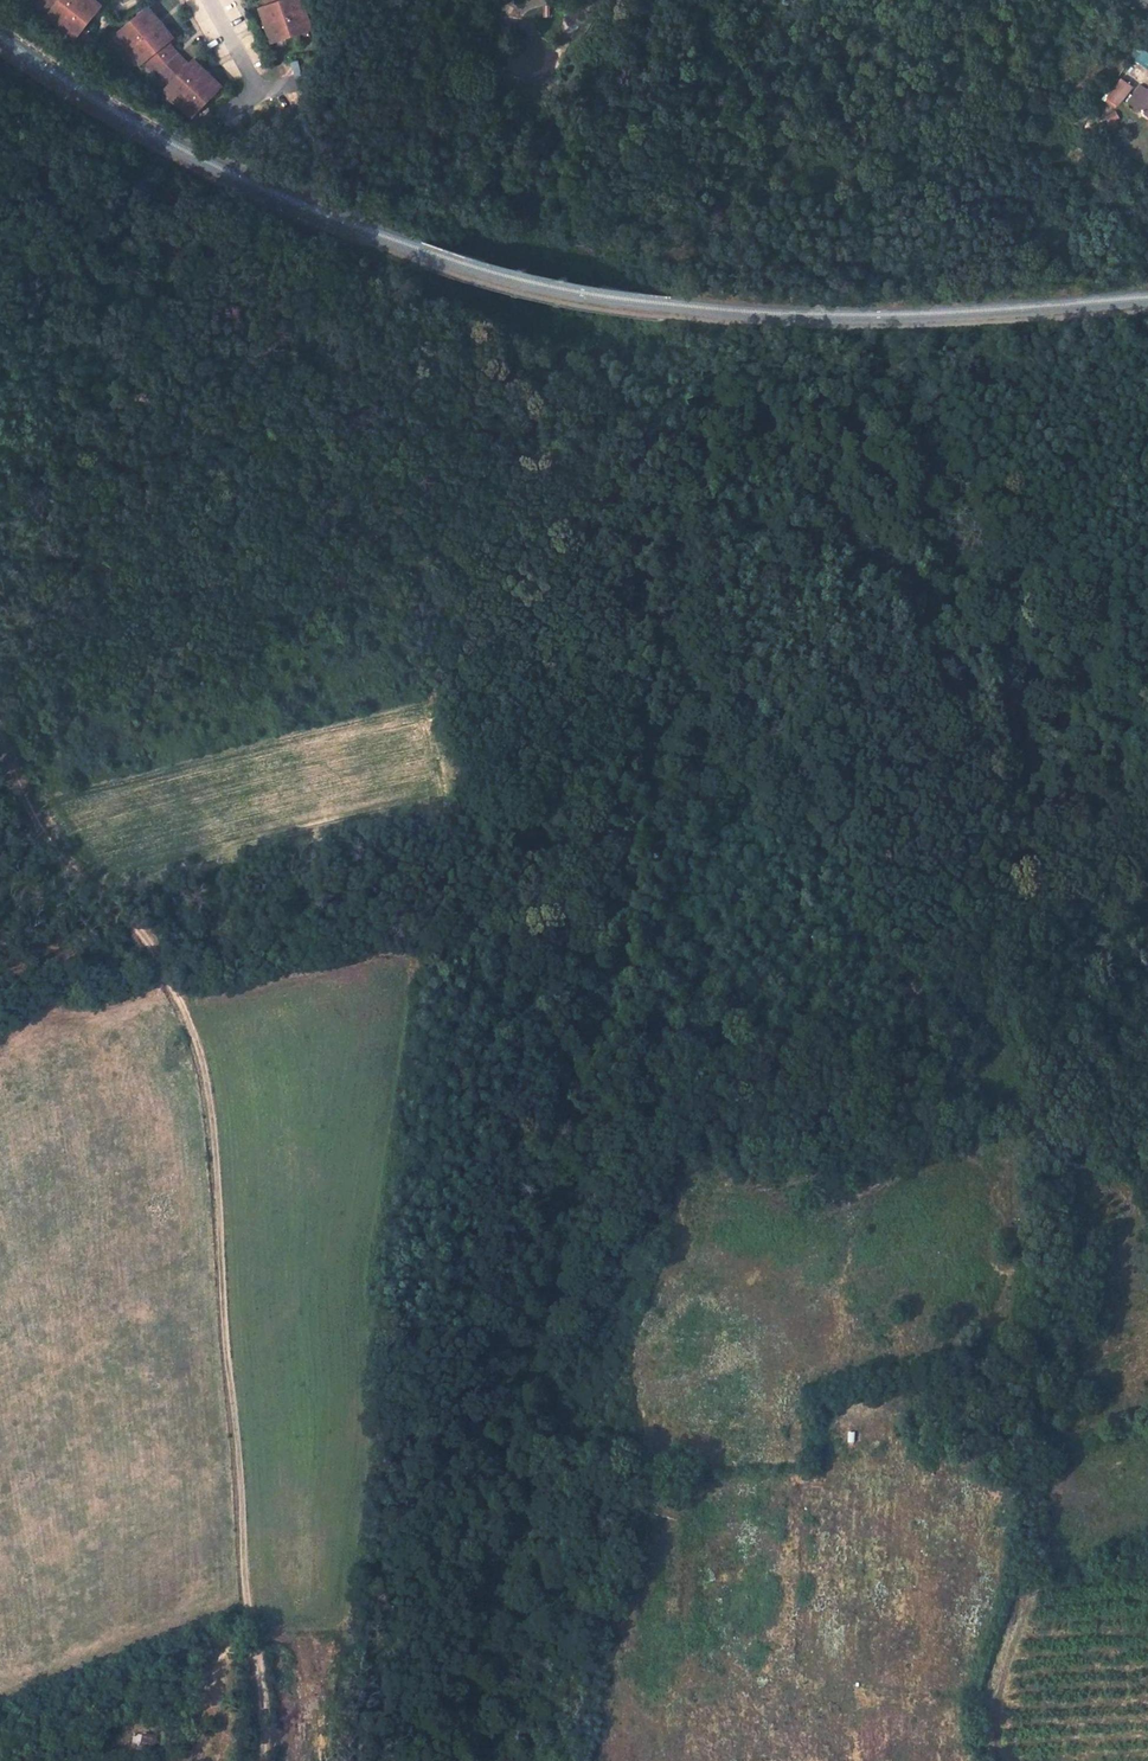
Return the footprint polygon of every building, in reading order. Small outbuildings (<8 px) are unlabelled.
[(45,7),(56,16),(53,20),(83,43),(109,9),(97,0),(50,0),(45,7)] [(275,1),(269,3),(281,40),(322,25),(313,0),(275,0),(275,1)] [(179,37),(152,9),(121,38),(147,66),(151,62),(161,72),(183,52),(173,42),(179,37)] [(185,55),(183,52),(161,72),(166,78),(185,55)] [(196,63),(185,55),(166,78),(177,87),(174,91),(204,115),(230,82),(201,58),(196,63)] [(1119,77),(1103,99),(1116,108),(1132,86),(1119,77)]
